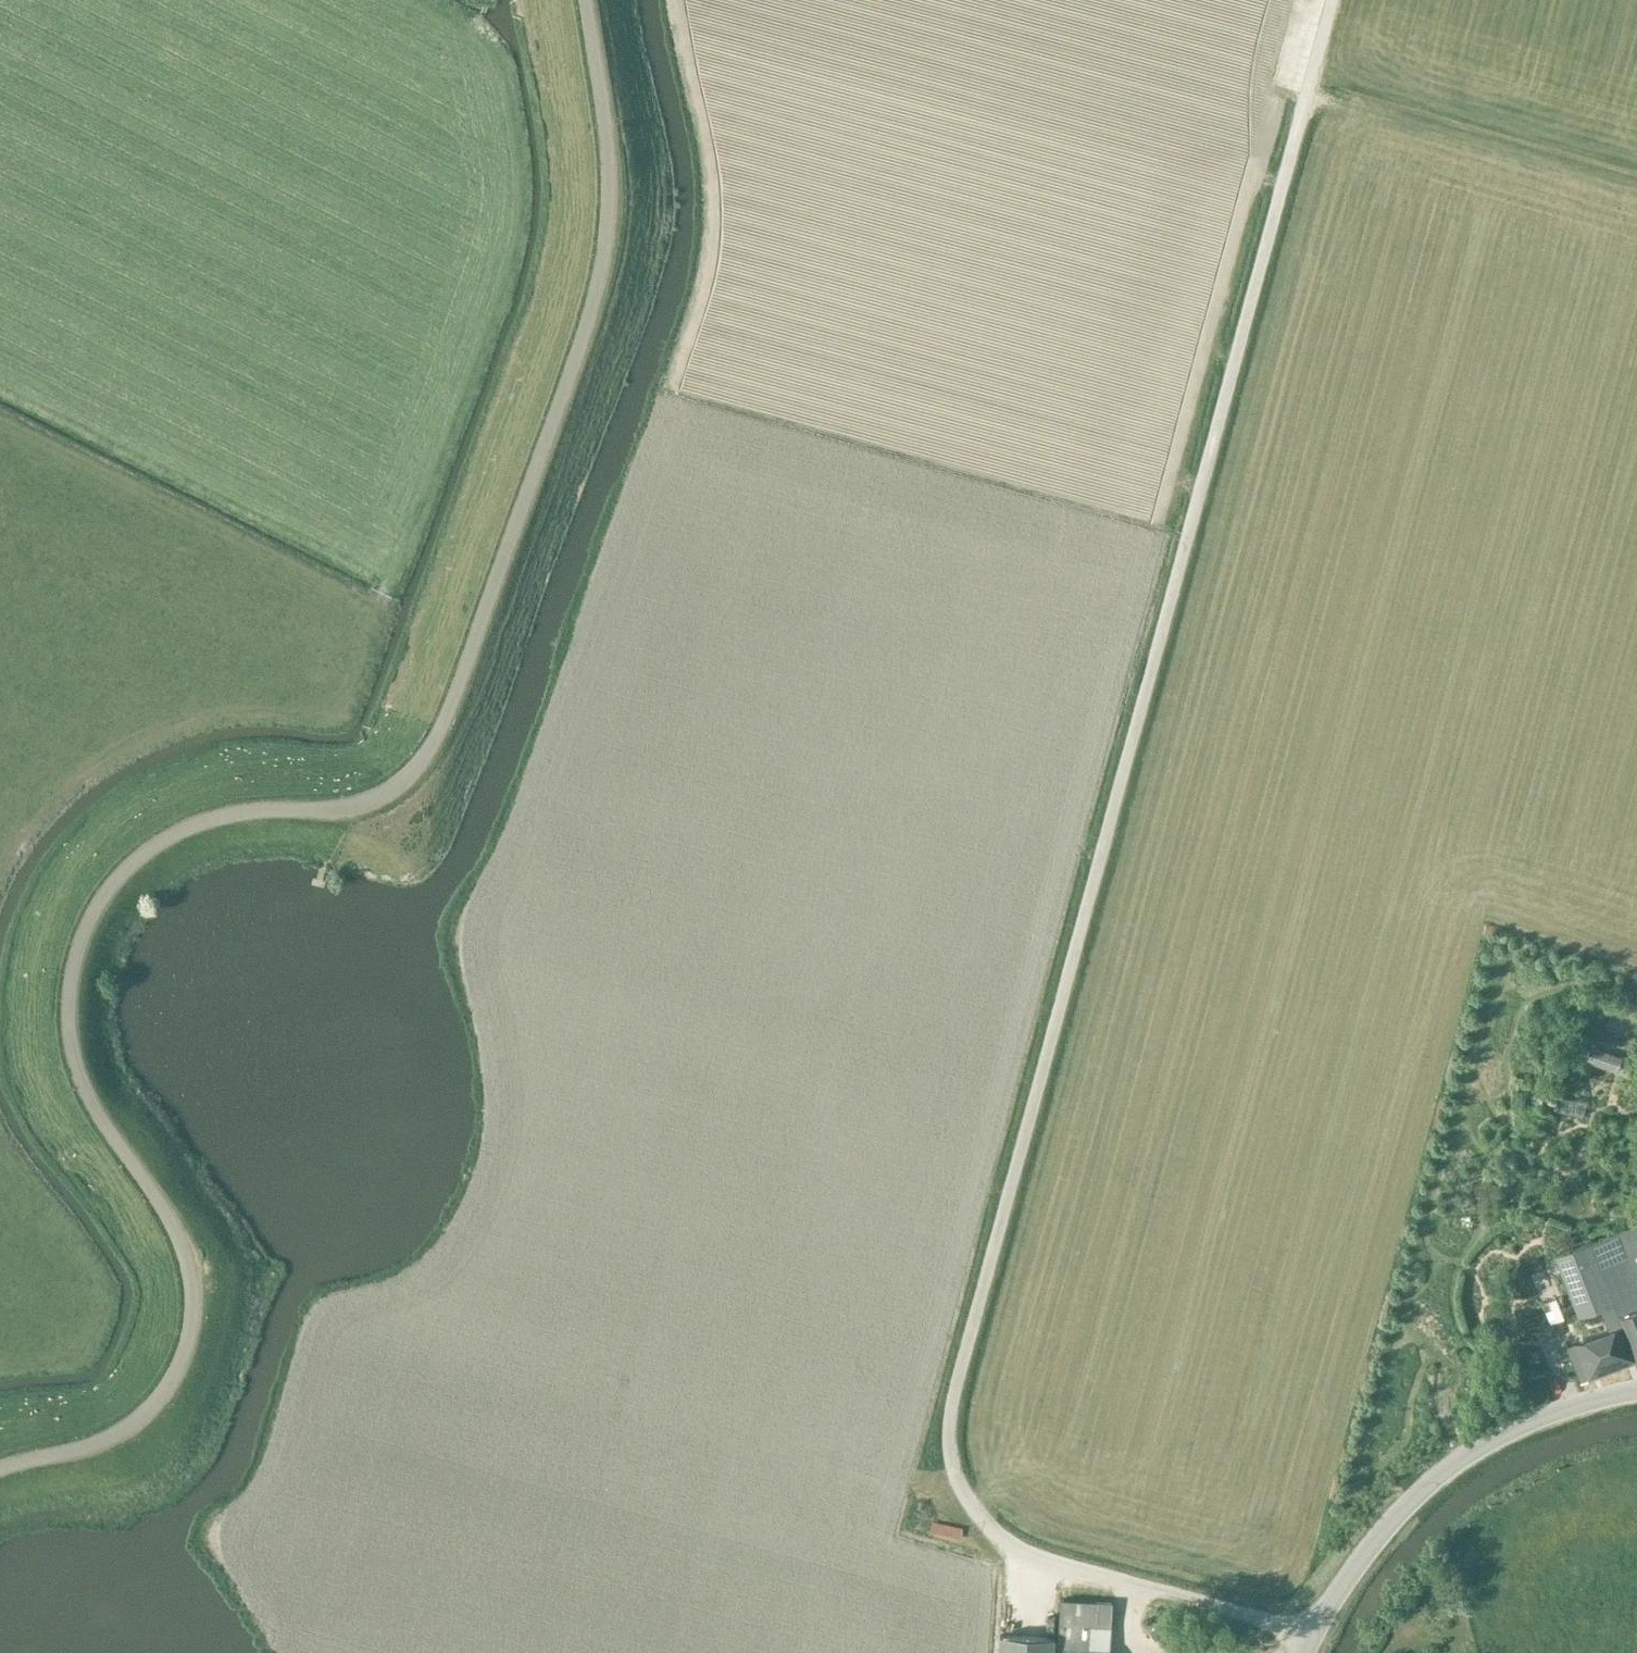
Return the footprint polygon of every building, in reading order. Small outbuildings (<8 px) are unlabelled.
[(1623,1057),(1590,1047),(1586,1061),(1618,1071),(1623,1057)] [(1627,1058),(1623,1071),(1636,1076),(1636,1074),(1636,1061),(1627,1058)] [(1589,1242),(1624,1326),(1636,1359),(1636,1222),(1589,1242)] [(1560,1267),(1579,1317),(1613,1304),(1588,1241),(1556,1255),(1560,1267)] [(1624,1326),(1567,1347),(1581,1383),(1636,1360),(1636,1359),(1624,1326)] [(1060,1599),(1058,1646),(1057,1646),(1056,1652),(1111,1652),(1111,1649),(1113,1602),(1060,1599)] [(1027,1637),(1000,1636),(999,1652),(1054,1652),(1055,1638),(1027,1637)]
